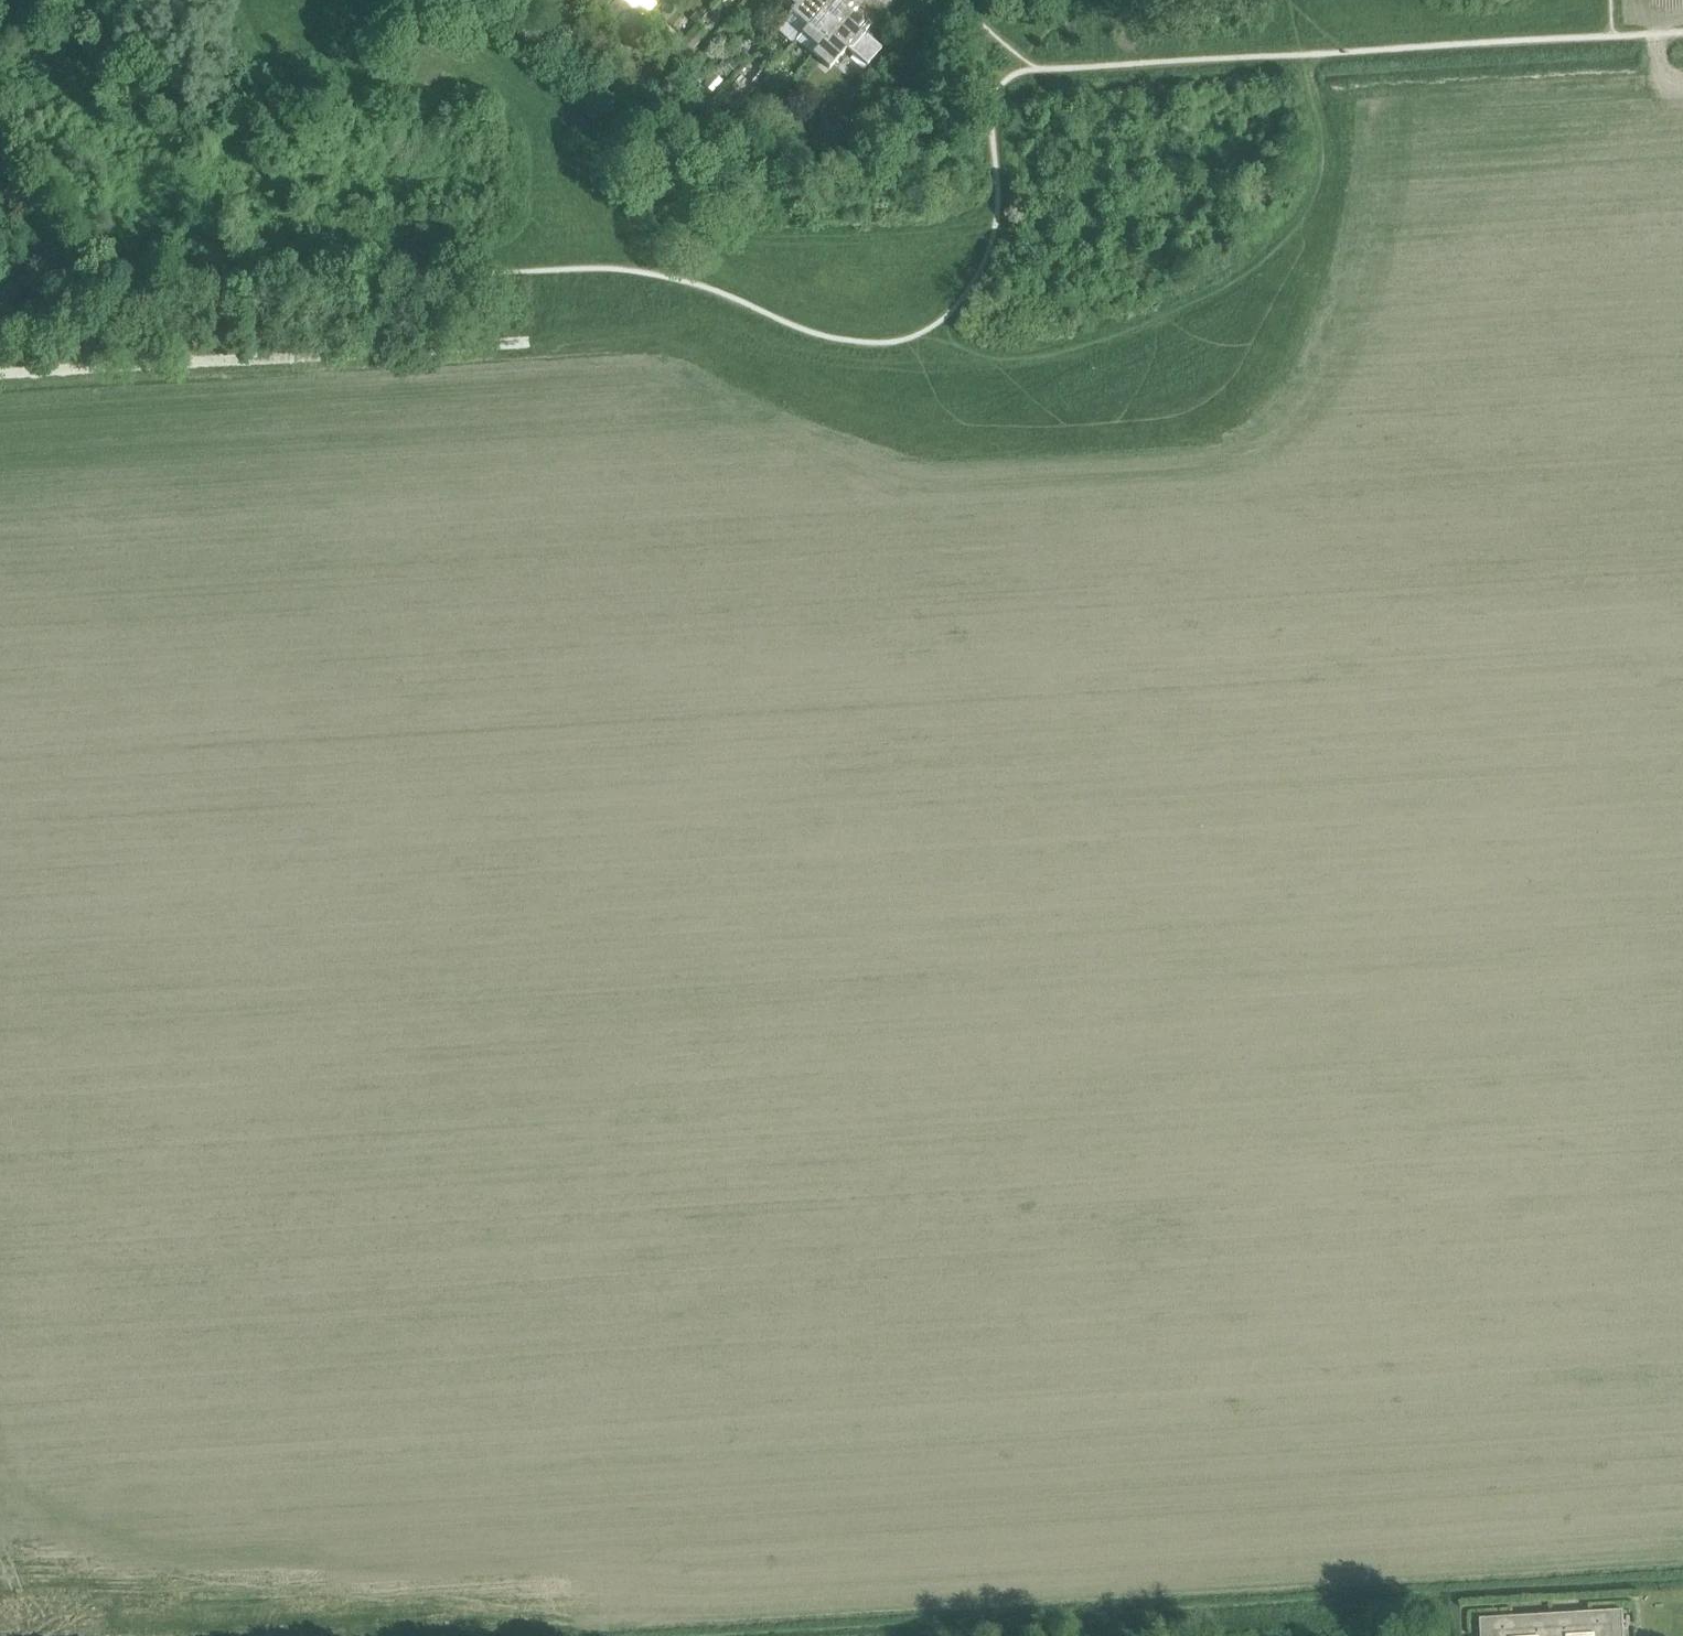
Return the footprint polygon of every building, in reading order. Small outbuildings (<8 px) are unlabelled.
[(605,12),(630,34),(644,18),(623,0),(616,0),(605,12)] [(806,27),(807,28),(824,8),(828,11),(838,0),(802,0),(796,7),(790,13),(806,27)] [(817,48),(835,28),(838,32),(866,0),(838,0),(828,11),(824,8),(807,28),(806,27),(801,33),(817,48)] [(817,48),(811,54),(828,69),(845,50),(847,50),(866,66),(881,49),(865,35),(886,11),(873,0),(866,0),(838,32),(835,28),(817,48)] [(697,24),(680,43),(691,52),(707,33),(697,24)] [(780,80),(770,72),(760,83),(770,92),(780,80)] [(711,103),(704,112),(721,126),(728,118),(711,103)] [(1478,1619),(1479,1635),(1623,1635),(1621,1610),(1478,1619)]
